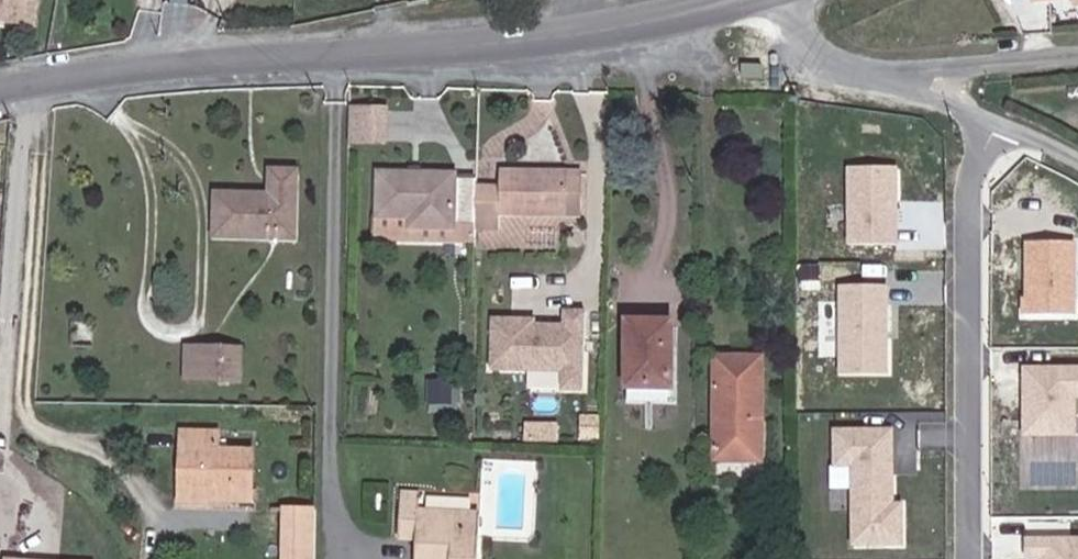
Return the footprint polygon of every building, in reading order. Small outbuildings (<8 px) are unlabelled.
[(38,0),(0,0),(0,13),(35,18),(38,0)] [(890,173),(834,170),(833,248),(892,250),(890,173)] [(473,184),(473,181),(456,179),(455,175),(375,172),(374,216),(409,218),(420,218),(420,229),(454,229),(454,225),(472,225),(473,184)] [(291,239),(293,174),(266,173),(265,199),(210,197),(208,238),(291,239)] [(472,238),(496,239),(496,221),(563,223),(564,181),(496,179),(496,185),(473,184),(472,225),(472,238)] [(564,181),(563,223),(581,224),(582,182),(564,181)] [(409,218),(410,229),(420,229),(420,218),(409,218)] [(1025,241),(1024,317),(1074,318),(1075,242),(1025,241)] [(886,277),(842,276),(839,347),(886,348),(886,277)] [(488,313),(487,369),(558,369),(558,390),(582,391),(583,308),(560,308),(560,324),(539,324),(539,314),(488,313)] [(663,387),(665,320),(622,319),(620,387),(663,387)] [(205,349),(181,348),(180,379),(205,380),(205,349)] [(205,380),(232,381),(232,350),(205,349),(205,380)] [(708,458),(754,459),(756,358),(711,357),(708,458)] [(1019,434),(1076,435),(1076,397),(1077,397),(1077,367),(1021,366),(1019,434)] [(433,384),(430,403),(459,408),(462,389),(433,384)] [(204,520),(204,500),(195,500),(196,488),(244,489),(245,450),(210,450),(210,434),(175,433),(173,519),(204,520)] [(889,448),(847,448),(847,539),(890,535),(889,448)] [(195,500),(204,500),(243,500),(244,489),(196,488),(195,500)] [(470,512),(413,510),(413,491),(397,491),(397,537),(410,538),(410,558),(469,558),(470,512)] [(307,518),(276,518),(276,558),(306,558),(307,518)] [(1027,539),(1026,558),(1077,558),(1077,540),(1027,539)]
